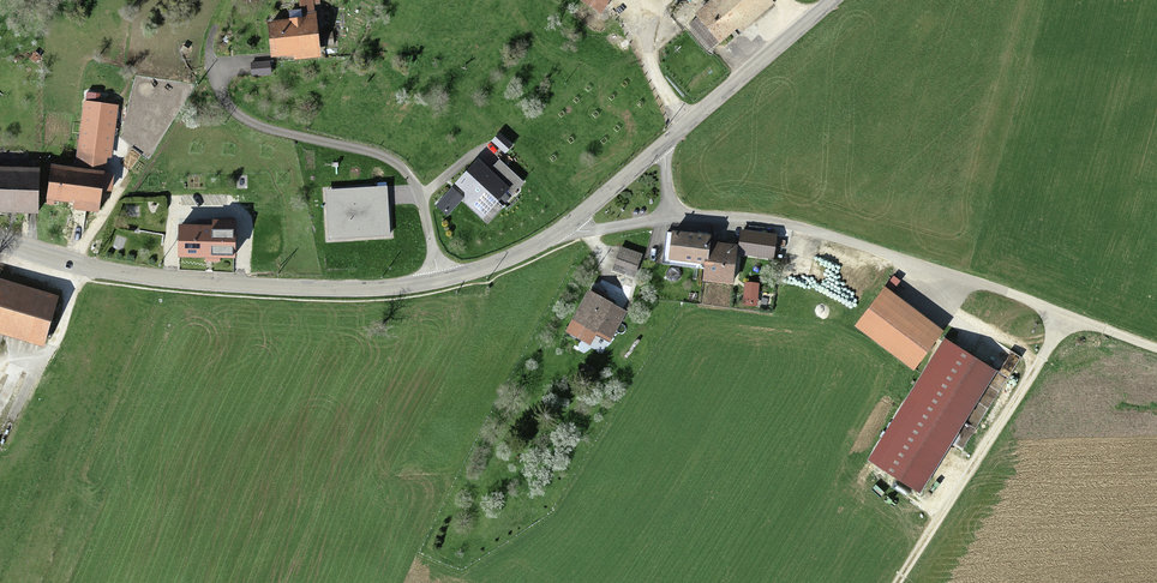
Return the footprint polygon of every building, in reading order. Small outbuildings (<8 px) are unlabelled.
[(314,18),(313,0),(299,0),(300,19),(304,19),(314,18)] [(584,5),(603,16),(612,0),(587,0),(584,5)] [(717,53),(774,5),(770,0),(711,0),(715,5),(692,24),(717,53)] [(272,27),(274,60),(296,58),(296,63),(320,61),(318,18),(314,18),(304,19),(305,25),(272,27)] [(268,65),(252,66),(252,78),(269,78),(268,65)] [(81,158),(79,174),(101,176),(102,160),(81,158)] [(490,176),(476,163),(455,187),(466,197),(467,208),(481,221),(507,192),(515,200),(525,188),(500,165),(490,176)] [(52,172),(49,208),(97,213),(101,176),(79,174),(52,172)] [(40,216),(42,175),(0,173),(0,214),(40,216)] [(387,186),(327,190),(330,238),(390,234),(387,186)] [(183,230),(183,261),(236,262),(236,226),(213,226),(213,230),(183,230)] [(778,234),(741,229),(738,254),(774,259),(778,234)] [(711,235),(672,230),(669,260),(705,264),(703,281),(734,285),(738,245),(711,241),(711,235)] [(621,253),(616,273),(634,277),(639,258),(621,253)] [(8,328),(5,338),(44,350),(61,296),(20,284),(18,291),(0,286),(0,326),(8,328)] [(945,331),(886,286),(854,328),(914,372),(945,331)] [(592,297),(569,336),(603,355),(625,316),(592,297)] [(945,338),(867,460),(920,494),(998,372),(945,338)]
